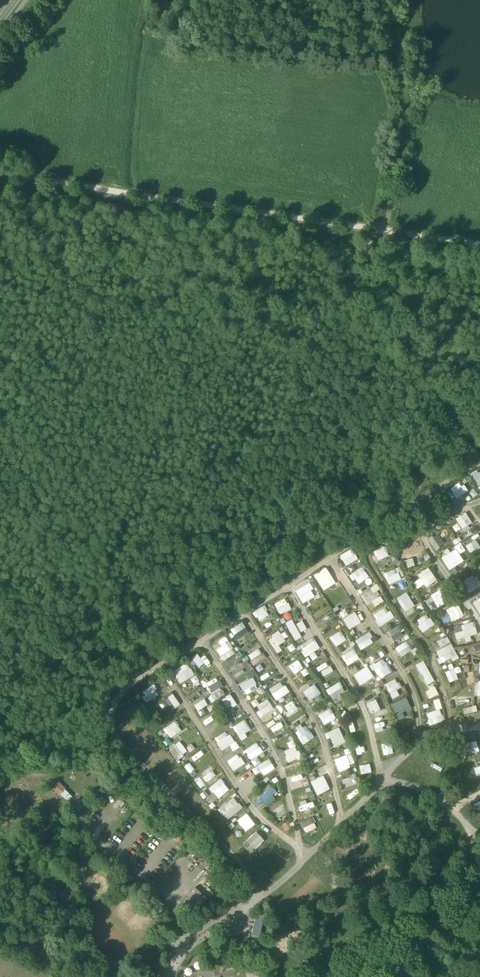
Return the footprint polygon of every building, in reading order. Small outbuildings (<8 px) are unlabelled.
[(479,486),(479,472),(471,477),(478,488),(479,486)] [(452,490),(456,499),(466,495),(461,485),(452,490)] [(465,512),(455,518),(462,530),(472,524),(465,512)] [(428,538),(433,550),(444,546),(439,534),(428,538)] [(464,546),(469,553),(479,546),(475,539),(464,546)] [(405,549),(399,551),(405,569),(415,566),(412,558),(416,557),(411,543),(404,545),(405,549)] [(376,560),(387,557),(384,546),(373,549),(376,560)] [(440,558),(448,570),(463,561),(456,549),(440,558)] [(348,551),(340,556),(346,566),(354,561),(348,551)] [(355,578),(359,584),(369,577),(361,566),(348,575),(352,581),(355,578)] [(313,575),(323,591),(335,583),(325,567),(313,575)] [(388,583),(401,578),(398,573),(401,572),(399,567),(384,573),(388,583)] [(413,583),(417,589),(424,585),(426,587),(436,580),(428,567),(416,575),(419,579),(413,583)] [(467,594),(476,589),(470,577),(461,582),(467,594)] [(302,604),(315,596),(305,579),(292,586),(302,604)] [(360,595),(367,605),(372,602),(375,607),(385,600),(374,585),(360,595)] [(406,592),(396,598),(406,617),(417,611),(406,592)] [(431,594),(434,607),(443,605),(440,592),(431,594)] [(347,596),(340,601),(344,606),(351,601),(347,596)] [(286,598),(274,603),(279,615),(291,610),(286,598)] [(333,602),(337,610),(342,607),(338,599),(333,602)] [(457,604),(446,609),(452,622),(464,616),(457,604)] [(259,621),(270,615),(264,605),(253,612),(259,621)] [(372,613),(377,626),(393,620),(387,607),(372,613)] [(343,617),(347,629),(360,624),(355,612),(343,617)] [(441,616),(443,623),(451,621),(449,613),(441,616)] [(416,621),(423,632),(434,625),(427,614),(416,621)] [(291,620),(285,623),(294,640),(300,637),(291,620)] [(300,632),(306,629),(302,620),(295,624),(300,632)] [(241,622),(230,629),(238,640),(249,632),(241,622)] [(457,642),(477,636),(473,622),(453,627),(457,642)] [(399,626),(388,631),(392,641),(403,636),(399,626)] [(340,630),(329,637),(336,647),(346,640),(340,630)] [(281,650),(278,645),(285,641),(278,631),(267,639),(276,653),(281,650)] [(361,650),(374,642),(367,632),(354,641),(361,650)] [(218,640),(221,646),(216,650),(223,661),(236,653),(225,636),(218,640)] [(298,647),(305,657),(319,647),(312,637),(298,647)] [(440,648),(447,645),(443,638),(436,641),(440,648)] [(407,642),(396,646),(400,656),(411,652),(407,642)] [(292,643),(286,647),(290,652),(296,649),(292,643)] [(435,652),(441,663),(450,658),(452,661),(458,658),(451,644),(435,652)] [(258,648),(247,656),(255,666),(266,658),(258,648)] [(341,656),(347,666),(360,658),(353,648),(341,656)] [(198,667),(203,664),(197,653),(192,657),(198,667)] [(377,678),(391,673),(386,659),(372,664),(377,678)] [(324,677),(333,670),(327,661),(318,668),(324,677)] [(423,661),(415,665),(428,685),(435,681),(423,661)] [(181,683),(194,675),(187,662),(173,671),(181,683)] [(293,674),(301,668),(299,664),(291,670),(293,674)] [(234,672),(236,677),(248,671),(245,666),(234,672)] [(367,681),(369,685),(375,683),(368,667),(354,673),(359,684),(367,681)] [(448,683),(458,680),(456,673),(461,672),(459,667),(445,671),(448,683)] [(210,694),(223,686),(217,676),(204,684),(210,694)] [(252,677),(240,684),(246,695),(258,688),(252,677)] [(385,684),(393,699),(399,695),(396,690),(401,687),(396,678),(385,684)] [(269,688),(275,700),(288,693),(282,681),(269,688)] [(336,702),(341,698),(338,696),(345,690),(338,681),(326,690),(336,702)] [(142,697),(145,702),(159,695),(154,684),(142,690),(145,696),(142,697)] [(316,684),(303,690),(308,700),(321,694),(316,684)] [(435,686),(425,690),(429,699),(439,695),(435,686)] [(190,701),(200,696),(198,692),(188,697),(190,701)] [(164,700),(172,709),(180,703),(172,694),(164,700)] [(191,703),(198,711),(208,704),(201,695),(191,703)] [(399,720),(405,717),(402,712),(411,708),(406,697),(391,704),(399,720)] [(429,725),(445,721),(439,698),(433,700),(436,710),(426,713),(429,725)] [(219,703),(224,713),(232,709),(227,699),(219,703)] [(267,699),(258,705),(261,710),(257,712),(260,717),(274,709),(267,699)] [(376,699),(366,703),(371,713),(380,709),(376,699)] [(165,701),(159,704),(166,714),(171,710),(165,701)] [(464,714),(477,711),(475,705),(463,708),(464,714)] [(324,725),(336,718),(330,708),(318,714),(324,725)] [(381,730),(389,728),(386,718),(378,720),(381,730)] [(240,738),(252,731),(245,719),(233,727),(240,738)] [(168,737),(181,731),(176,721),(163,727),(168,737)] [(270,729),(276,737),(286,730),(280,722),(270,729)] [(301,744),(313,739),(306,723),(295,728),(301,744)] [(325,732),(327,738),(331,737),(333,745),(343,743),(339,728),(325,732)] [(230,745),(234,751),(238,747),(226,730),(214,739),(222,750),(230,745)] [(169,748),(179,759),(188,750),(178,740),(169,748)] [(256,742),(244,750),(251,760),(263,752),(256,742)] [(288,762),(300,757),(295,744),(283,749),(288,762)] [(196,760),(209,752),(206,747),(193,755),(196,760)] [(237,753),(227,761),(234,771),(245,763),(237,753)] [(334,760),(339,772),(351,767),(346,755),(334,760)] [(269,759),(256,766),(262,776),(275,769),(269,759)] [(184,767),(189,772),(194,768),(189,763),(184,767)] [(206,782),(216,774),(209,765),(199,773),(206,782)] [(311,781),(317,795),(330,789),(323,775),(311,781)] [(209,786),(217,798),(229,791),(221,778),(209,786)] [(59,780),(53,785),(66,802),(73,797),(59,780)] [(266,805),(274,799),(271,795),(276,792),(270,783),(257,792),(266,805)] [(298,795),(301,804),(309,801),(306,792),(298,795)] [(233,796),(218,809),(227,820),(242,808),(233,796)] [(275,814),(280,819),(288,811),(282,806),(275,814)] [(286,830),(292,825),(288,820),(281,825),(286,830)] [(243,843),(252,852),(264,840),(255,831),(243,843)] [(180,903),(193,915),(208,900),(195,888),(180,903)] [(252,936),(259,937),(263,917),(256,916),(252,936)] [(197,973),(198,976),(210,976),(214,976),(212,968),(197,973)]
